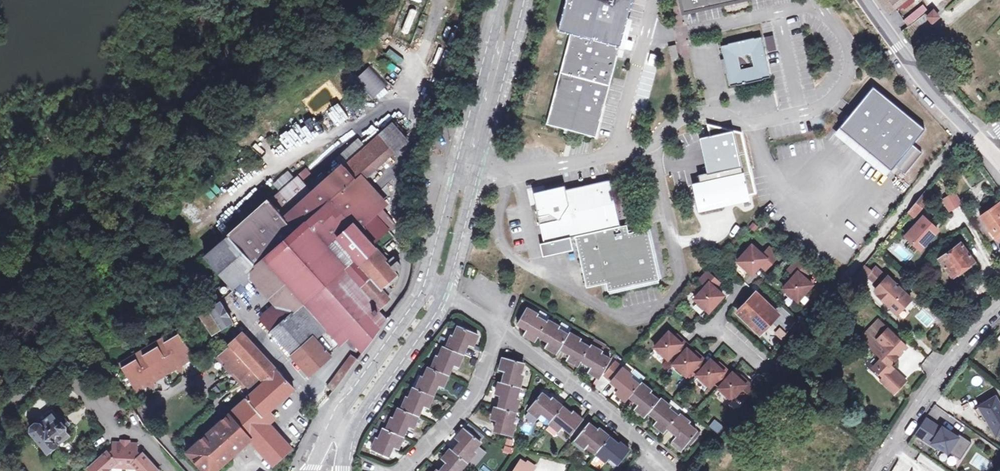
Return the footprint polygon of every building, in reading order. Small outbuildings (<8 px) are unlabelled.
[(597,136),(632,6),(634,0),(567,0),(560,29),(572,32),(547,123),(597,136)] [(685,11),(723,3),(722,1),(725,0),(683,0),(685,11)] [(889,13),(907,0),(879,0),(889,13)] [(903,21),(909,27),(927,11),(922,4),(903,21)] [(402,32),(407,34),(416,11),(410,9),(402,32)] [(932,24),(941,18),(935,10),(926,16),(932,24)] [(755,38),(729,43),(729,44),(722,46),(725,59),(728,73),(731,86),(738,85),(764,79),(771,77),(762,37),(756,38),(755,38)] [(680,59),(677,45),(670,46),(673,60),(680,59)] [(369,66),(355,79),(373,98),(387,85),(369,66)] [(874,87),(840,128),(892,171),(895,166),(905,174),(923,153),(913,145),(925,130),(874,87)] [(380,129),(390,122),(385,115),(375,122),(380,129)] [(395,124),(381,136),(396,153),(410,142),(395,124)] [(396,153),(381,136),(312,194),(297,177),(205,256),(227,282),(232,287),(265,260),(286,283),(278,290),(286,299),(262,320),(271,331),(333,277),(370,320),(380,310),(392,299),(389,296),(394,291),(390,286),(400,278),(398,276),(399,275),(396,271),(402,266),(397,261),(391,266),(372,244),(363,234),(359,230),(384,209),(361,184),(377,170),(396,153)] [(383,177),(377,170),(361,184),(384,209),(389,204),(373,186),(383,177)] [(742,194),(742,197),(745,207),(750,206),(748,195),(756,194),(752,172),(694,185),(699,206),(725,201),(724,198),(742,194)] [(540,242),(543,255),(573,249),(571,236),(575,235),(620,226),(611,180),(602,181),(567,188),(566,184),(538,190),(535,195),(544,241),(540,242)] [(915,218),(931,198),(924,193),(913,207),(908,212),(915,218)] [(956,194),(944,201),(950,211),(962,204),(956,194)] [(991,231),(994,229),(998,235),(999,233),(999,203),(981,217),(991,231)] [(924,217),(906,236),(921,250),(939,230),(924,217)] [(381,219),(363,234),(372,244),(390,229),(386,225),(381,219)] [(391,220),(386,225),(390,229),(391,231),(396,227),(391,220)] [(606,282),(608,291),(659,279),(648,228),(629,232),(627,225),(620,226),(575,235),(587,287),(606,282)] [(991,231),(997,240),(999,238),(999,233),(998,235),(994,229),(991,231)] [(902,262),(910,254),(897,241),(889,249),(902,262)] [(975,261),(961,243),(939,259),(953,278),(975,261)] [(768,267),(779,255),(770,248),(764,255),(753,245),(738,261),(753,274),(761,265),(763,263),(768,267)] [(803,275),(809,268),(799,259),(791,268),(797,273),(784,288),(799,301),(813,285),(805,278),(803,275)] [(265,260),(232,287),(237,293),(252,280),(273,303),(258,316),(262,320),(286,299),(278,290),(286,283),(265,260)] [(857,288),(871,271),(864,265),(851,282),(857,288)] [(879,286),(887,277),(876,267),(868,276),(879,286)] [(811,271),(809,268),(803,275),(805,278),(811,271)] [(706,269),(698,277),(707,286),(695,299),(710,312),(724,295),(716,288),(714,286),(719,281),(706,269)] [(876,293),(897,313),(912,298),(888,276),(887,277),(879,286),(876,289),(876,293)] [(333,277),(271,331),(293,354),(314,336),(317,339),(327,330),(342,346),(349,339),(362,353),(388,319),(380,310),(370,320),(333,277)] [(739,312),(759,332),(778,313),(757,293),(739,312)] [(213,334),(233,322),(220,302),(200,315),(213,334)] [(536,318),(537,316),(526,309),(518,323),(524,327),(526,324),(529,326),(525,334),(536,340),(539,336),(546,340),(548,337),(551,338),(546,346),(558,353),(561,348),(568,352),(570,349),(572,351),(568,359),(579,365),(582,360),(590,364),(591,362),(594,363),(590,371),(601,378),(610,361),(600,355),(606,345),(600,341),(595,338),(589,349),(579,343),(581,340),(569,334),(567,337),(557,331),(559,328),(547,321),(546,324),(536,318)] [(540,311),(537,316),(536,318),(546,324),(547,321),(550,317),(540,311)] [(894,355),(898,351),(901,353),(907,347),(879,320),(863,336),(867,339),(864,342),(882,358),(889,365),(897,357),(894,355)] [(177,329),(183,339),(195,331),(189,321),(177,329)] [(561,324),(559,328),(557,331),(567,337),(569,334),(572,330),(561,324)] [(418,388),(414,386),(410,397),(408,396),(403,408),(399,407),(395,418),(393,417),(387,429),(385,428),(380,438),(378,437),(373,449),(388,455),(391,449),(388,447),(389,444),(398,448),(406,428),(403,427),(404,424),(412,427),(420,409),(417,407),(419,404),(428,407),(436,387),(432,386),(434,382),(442,386),(451,367),(447,365),(448,363),(457,366),(465,347),(462,346),(464,343),(472,346),(477,334),(460,326),(456,336),(453,335),(448,348),(444,346),(440,357),(438,356),(433,368),(429,366),(425,376),(423,375),(418,388)] [(183,339),(177,329),(118,364),(135,392),(141,389),(143,384),(146,386),(154,381),(153,378),(160,378),(168,373),(171,367),(174,369),(183,364),(182,360),(188,361),(196,357),(183,339)] [(688,348),(690,346),(684,341),(682,343),(676,338),(669,332),(656,347),(669,359),(673,354),(679,359),(688,348)] [(265,382),(250,395),(228,414),(251,440),(274,466),(283,458),(293,449),(271,425),(264,416),(271,410),(294,389),(243,333),(230,344),(242,357),(254,369),(265,382)] [(678,335),(676,338),(682,343),(684,341),(678,335)] [(314,336),(293,354),(311,375),(332,356),(317,339),(314,336)] [(228,370),(242,357),(230,344),(216,357),(220,362),(226,363),(225,367),(228,370)] [(698,375),(708,363),(703,358),(701,360),(694,354),(688,348),(679,359),(674,364),(687,376),(692,371),(697,375),(698,375)] [(701,360),(703,358),(697,352),(694,354),(701,360)] [(327,387),(334,391),(339,384),(353,365),(358,359),(351,354),(327,387)] [(239,382),(254,369),(242,357),(228,370),(230,373),(235,372),(236,379),(239,382)] [(501,370),(509,371),(508,376),(505,375),(503,382),(500,382),(497,394),(505,397),(504,401),(501,400),(499,408),(495,407),(493,419),(499,421),(496,431),(511,435),(514,423),(513,423),(519,398),(517,398),(523,374),(521,373),(523,363),(504,357),(501,370)] [(889,365),(882,358),(873,368),(884,378),(881,380),(894,393),(906,381),(889,365)] [(721,386),(732,374),(726,369),(724,371),(718,365),(711,359),(708,363),(698,375),(711,387),(715,382),(721,386)] [(612,380),(621,368),(614,363),(605,374),(612,380)] [(724,371),(726,369),(720,363),(718,365),(724,371)] [(689,423),(680,415),(677,417),(676,416),(683,407),(673,399),(668,406),(660,399),(658,401),(649,394),(651,392),(640,383),(638,386),(630,379),(632,376),(621,368),(612,380),(611,381),(617,386),(619,383),(622,385),(617,392),(627,400),(630,396),(636,401),(638,399),(641,401),(636,408),(646,416),(650,411),(655,416),(657,414),(660,416),(655,423),(665,432),(669,427),(675,432),(677,430),(680,432),(674,439),(685,447),(689,442),(692,444),(699,435),(687,425),(689,423)] [(254,369),(239,382),(241,385),(245,385),(246,390),(250,395),(265,382),(254,369)] [(754,386),(748,382),(746,384),(740,378),(733,372),(732,374),(721,386),(719,388),(733,399),(737,394),(742,399),(754,386)] [(419,374),(414,386),(418,388),(423,375),(419,374)] [(748,382),(742,376),(740,378),(746,384),(748,382)] [(972,400),(976,406),(994,395),(989,389),(972,400)] [(571,413),(552,398),(551,400),(542,393),(529,408),(539,416),(544,410),(547,412),(545,414),(552,419),(550,421),(559,429),(564,423),(567,425),(566,427),(572,433),(583,420),(573,412),(571,413)] [(999,434),(999,404),(996,397),(979,406),(996,436),(999,434)] [(48,453),(69,436),(66,432),(67,427),(70,424),(64,417),(61,421),(57,420),(53,415),(55,413),(52,410),(31,426),(31,432),(48,453)] [(264,416),(271,425),(278,418),(271,410),(264,416)] [(228,414),(186,452),(204,470),(217,470),(251,440),(228,414)] [(926,418),(915,434),(939,449),(939,448),(948,453),(949,452),(961,460),(972,443),(953,431),(952,433),(942,427),(942,428),(926,418)] [(598,450),(597,452),(608,461),(613,454),(616,456),(613,459),(619,464),(630,450),(620,442),(618,444),(599,428),(597,430),(588,424),(576,439),(586,447),(591,440),(594,443),(592,445),(598,450)] [(460,470),(475,451),(473,449),(480,440),(465,428),(457,438),(464,444),(461,447),(459,445),(454,450),(452,449),(444,459),(450,464),(448,467),(445,465),(441,470),(460,470)] [(595,454),(597,452),(598,450),(592,445),(594,443),(591,440),(586,447),(595,454)] [(137,470),(159,470),(143,454),(140,456),(136,455),(137,444),(129,443),(129,441),(121,441),(121,443),(114,443),(113,454),(108,454),(106,452),(88,469),(90,470),(110,470),(110,469),(117,463),(131,464),(137,470)] [(894,470),(908,470),(912,457),(898,454),(894,470)] [(470,461),(475,465),(478,461),(473,457),(470,461)] [(785,457),(777,470),(811,470),(785,457)] [(274,466),(279,470),(284,470),(285,469),(283,466),(286,462),(283,458),(274,466)] [(534,468),(522,459),(514,470),(533,470),(534,468)]
